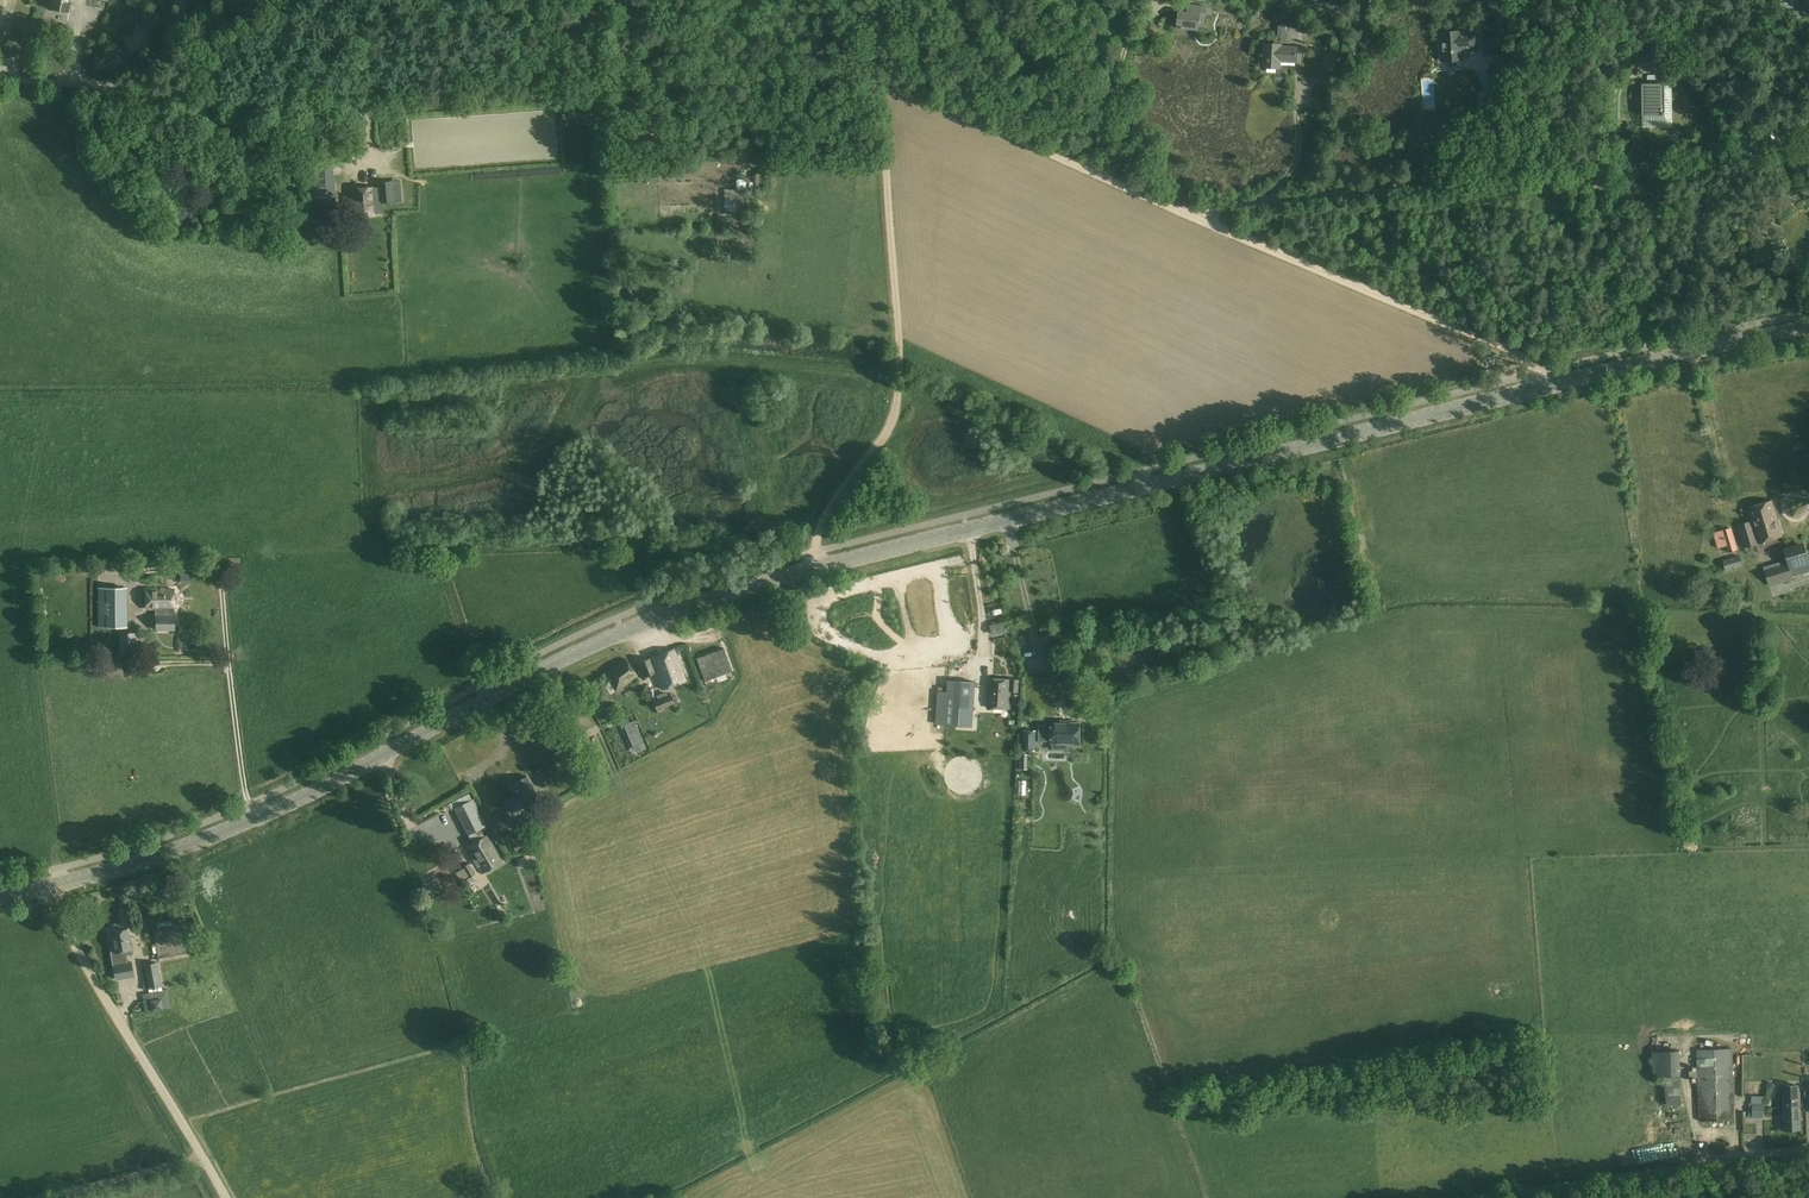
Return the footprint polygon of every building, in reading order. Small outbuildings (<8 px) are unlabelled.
[(68,12),(71,0),(52,0),(51,9),(68,12)] [(1206,7),(1194,5),(1193,12),(1180,11),(1178,27),(1198,30),(1199,17),(1205,17),(1206,7)] [(1019,30),(1019,43),(1028,43),(1029,30),(1019,30)] [(1461,33),(1461,31),(1441,32),(1443,61),(1463,59),(1462,50),(1478,49),(1477,32),(1461,33)] [(1486,55),(1494,55),(1493,40),(1485,41),(1486,55)] [(1265,66),(1280,67),(1280,60),(1296,61),(1297,48),(1281,47),(1281,45),(1266,44),(1265,66)] [(1325,52),(1324,70),(1336,70),(1337,52),(1325,52)] [(1610,71),(1617,60),(1611,56),(1600,74),(1611,80),(1615,74),(1610,71)] [(1665,115),(1665,86),(1666,86),(1666,83),(1642,83),(1642,115),(1665,115)] [(1801,112),(1791,118),(1798,130),(1808,124),(1801,112)] [(380,135),(369,137),(371,147),(382,145),(380,135)] [(372,169),(382,169),(382,151),(372,151),(372,169)] [(334,200),(331,158),(305,160),(308,202),(334,200)] [(766,172),(765,187),(778,187),(778,173),(766,172)] [(869,174),(868,184),(877,184),(877,174),(869,174)] [(391,202),(390,187),(379,187),(380,195),(375,195),(374,188),(351,189),(353,215),(379,213),(379,203),(391,202)] [(729,195),(723,199),(730,208),(736,203),(729,195)] [(296,224),(316,222),(315,213),(295,215),(296,224)] [(1745,546),(1782,536),(1772,501),(1749,508),(1753,521),(1739,525),(1745,546)] [(1738,549),(1731,527),(1714,532),(1718,548),(1727,546),(1728,552),(1738,549)] [(1764,567),(1770,586),(1793,579),(1793,577),(1808,572),(1808,560),(1803,542),(1784,548),(1787,560),(1764,567)] [(1723,561),(1726,570),(1743,565),(1740,555),(1723,561)] [(127,587),(98,587),(98,628),(128,627),(127,587)] [(147,589),(147,609),(156,609),(156,616),(174,615),(174,608),(175,608),(174,589),(147,589)] [(157,630),(174,629),(174,615),(156,616),(157,630)] [(120,633),(120,653),(148,652),(148,643),(137,643),(137,633),(120,633)] [(675,649),(639,662),(644,676),(655,672),(662,689),(686,680),(675,649)] [(639,676),(625,657),(604,673),(617,692),(639,676)] [(990,678),(989,707),(1009,708),(1010,691),(1019,692),(1020,680),(990,678)] [(949,679),(948,690),(946,713),(973,715),(975,681),(949,679)] [(661,711),(660,709),(675,703),(671,694),(654,701),(658,712),(661,711)] [(1068,743),(1077,743),(1079,743),(1080,724),(1063,723),(1062,723),(1062,722),(1052,722),(1052,726),(1040,726),(1040,740),(1052,741),(1052,743),(1054,743),(1053,749),(1068,749),(1068,743)] [(590,743),(584,730),(575,734),(581,747),(590,743)] [(1024,730),(1024,741),(1024,750),(1035,750),(1035,741),(1035,731),(1024,730)] [(550,782),(548,777),(542,768),(533,773),(541,787),(543,786),(550,782)] [(523,807),(539,797),(527,777),(510,787),(517,798),(507,804),(512,813),(523,806),(523,807)] [(454,808),(468,836),(487,826),(473,799),(454,808)] [(511,833),(503,837),(514,856),(522,852),(511,833)] [(502,861),(488,836),(467,848),(481,873),(502,861)] [(527,865),(537,862),(534,852),(524,855),(527,865)] [(469,878),(476,874),(469,864),(463,868),(469,878)] [(529,875),(517,880),(520,888),(532,883),(529,875)] [(156,921),(157,929),(171,927),(170,920),(156,921)] [(116,978),(133,976),(131,962),(127,963),(125,951),(132,950),(130,939),(129,939),(127,929),(113,931),(114,938),(112,939),(115,953),(116,952),(118,965),(114,966),(116,978)] [(162,990),(157,962),(144,964),(149,992),(142,993),(145,1012),(171,1008),(167,989),(162,990)] [(1698,1077),(1699,1119),(1735,1118),(1733,1048),(1697,1049),(1697,1070),(1690,1071),(1690,1078),(1698,1077)] [(1653,1076),(1661,1076),(1679,1075),(1681,1075),(1680,1050),(1652,1051),(1653,1076)] [(1769,1084),(1766,1097),(1773,1099),(1777,1086),(1769,1084)] [(1786,1085),(1786,1094),(1783,1094),(1783,1129),(1801,1129),(1800,1091),(1798,1091),(1798,1085),(1786,1085)] [(1763,1118),(1764,1103),(1751,1103),(1749,1103),(1749,1117),(1763,1118)]
